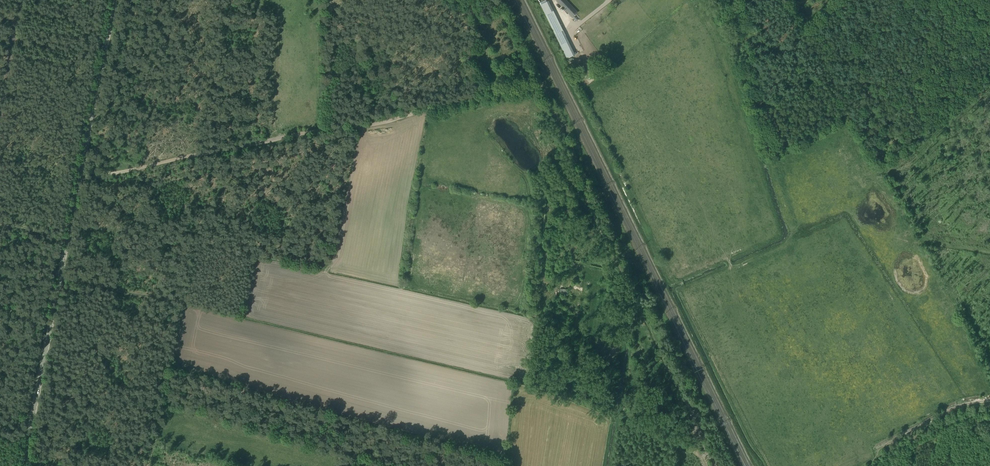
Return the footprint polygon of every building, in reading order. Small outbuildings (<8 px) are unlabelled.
[(578,12),(566,0),(557,0),(572,17),(578,12)] [(554,10),(546,14),(561,45),(569,42),(554,10)]
